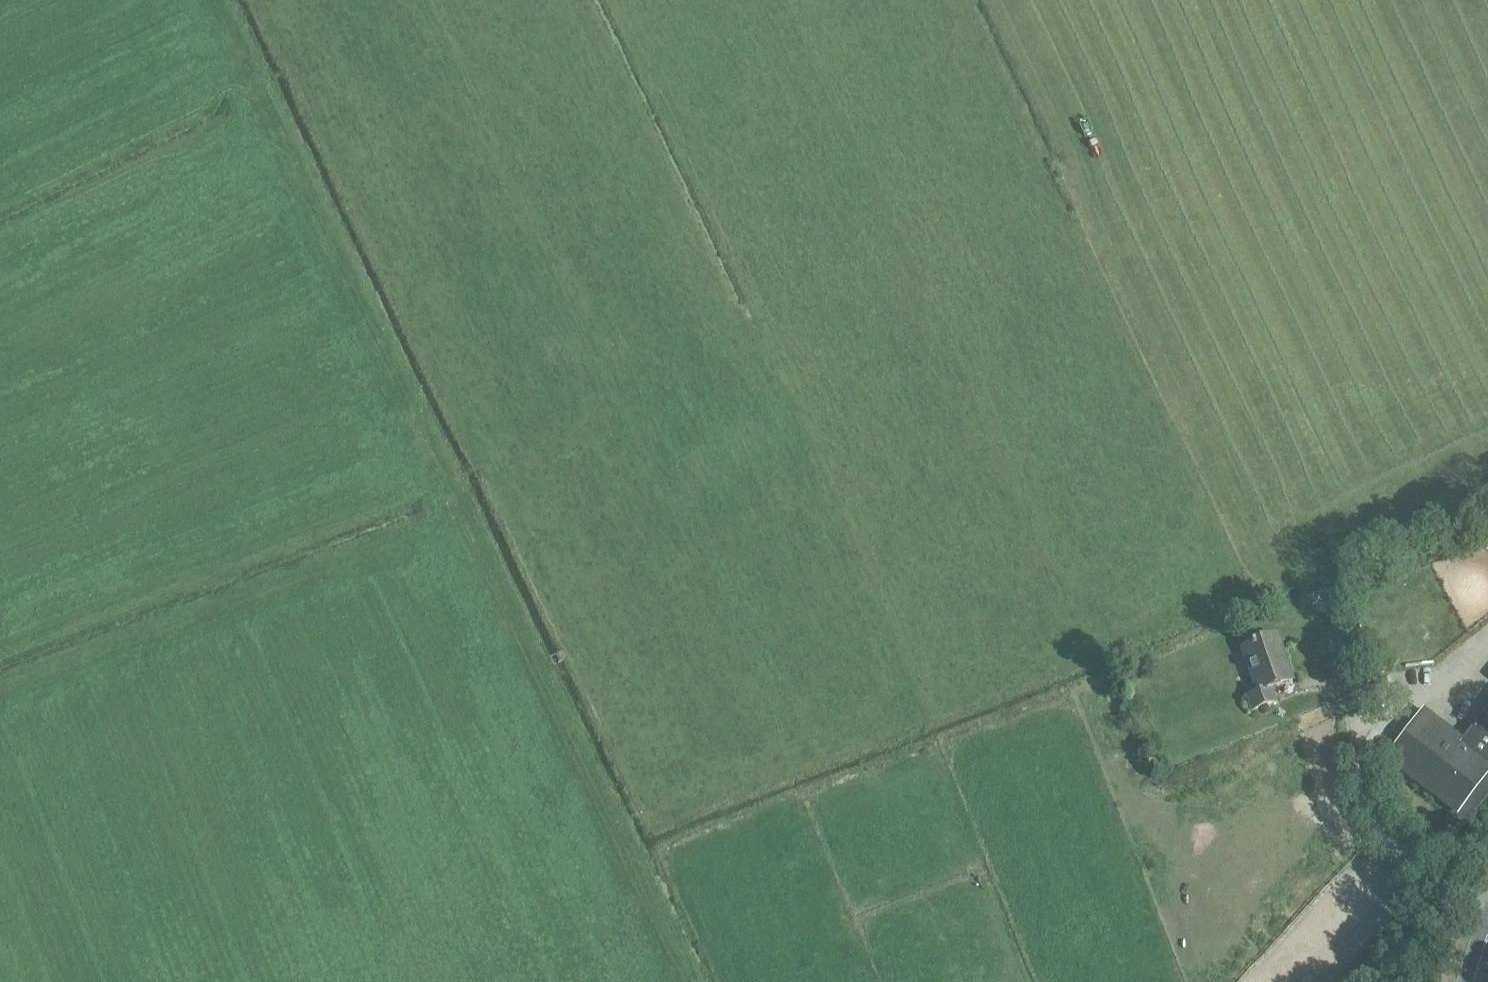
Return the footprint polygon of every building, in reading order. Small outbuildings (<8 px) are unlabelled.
[(1293,682),(1277,639),(1243,651),(1259,694),(1247,698),(1252,712),(1277,703),(1272,690),(1293,682)] [(1456,815),(1487,774),(1487,710),(1464,741),(1425,711),(1387,762),(1456,815)]
